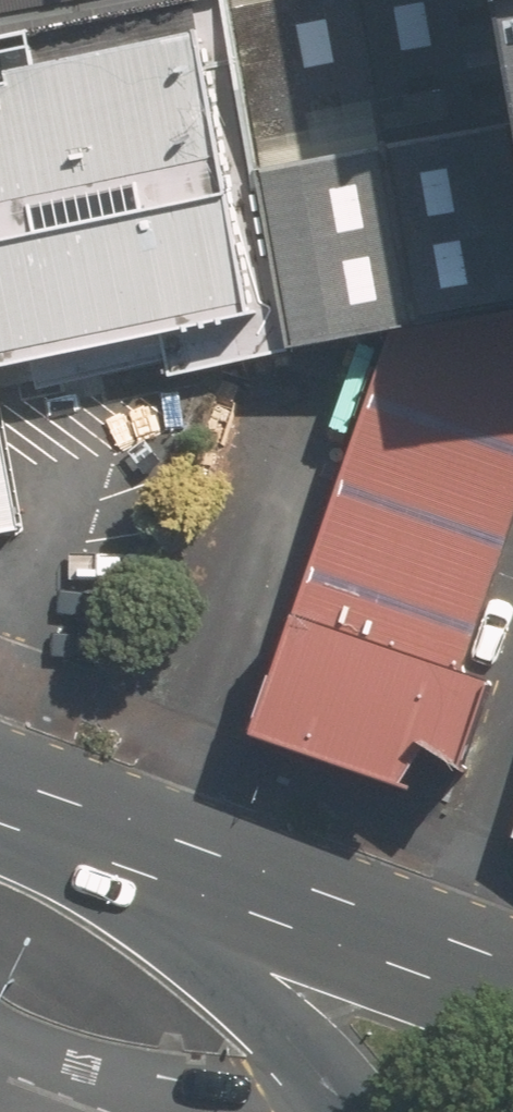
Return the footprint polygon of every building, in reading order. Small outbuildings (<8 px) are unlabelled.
[(227,3),(226,0),(0,0),(0,45),(227,3)] [(227,3),(290,350),(391,332),(512,310),(512,129),(490,0),(226,0),(227,3)] [(512,127),(512,0),(491,0),(512,127)] [(249,311),(192,29),(0,68),(0,364),(249,311)] [(391,332),(244,735),(403,789),(418,749),(476,772),(498,681),(471,665),(512,538),(512,310),(391,332)] [(27,535),(0,410),(0,539),(27,535)]
